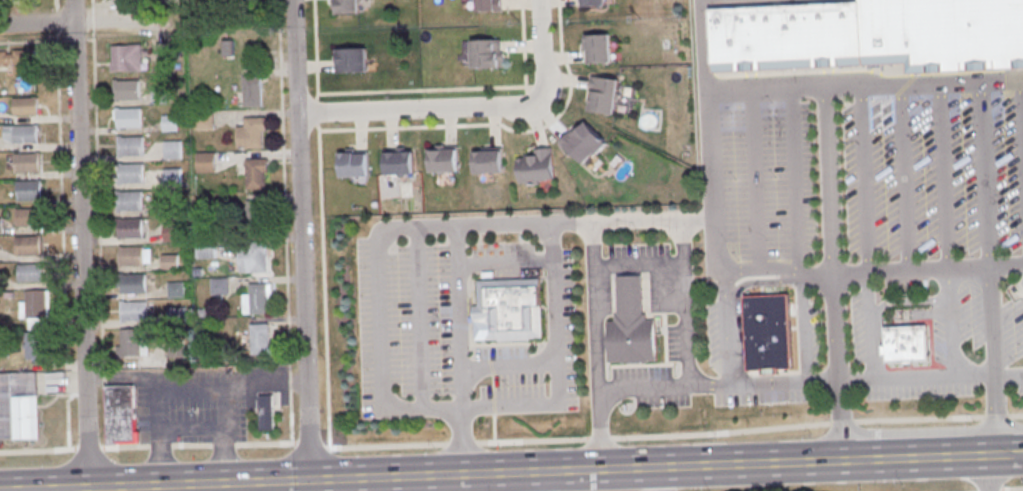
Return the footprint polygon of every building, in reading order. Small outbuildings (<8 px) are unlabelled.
[(335,12),(335,0),(359,0),(359,12),(335,12)] [(477,12),(477,0),(503,0),(504,11),(477,12)] [(861,2),(861,0),(1022,0),(1022,69),(909,74),(909,63),(864,65),(861,2)] [(864,65),(712,72),(709,9),(861,2),(864,65)] [(588,63),(587,34),(611,33),(612,62),(588,63)] [(473,69),(471,40),(502,38),(502,49),(505,53),(506,67),(473,69)] [(113,47),(142,47),(143,72),(113,73),(113,47)] [(338,72),(337,49),(367,48),(367,71),(338,72)] [(8,68),(0,68),(0,53),(8,53),(8,56),(15,56),(15,52),(35,51),(36,78),(15,78),(15,66),(8,66),(8,68)] [(589,110),(614,113),(619,79),(593,76),(589,110)] [(245,109),(244,78),(262,78),(262,108),(245,109)] [(116,82),(141,81),(141,101),(116,101),(116,82)] [(153,89),(171,89),(171,105),(154,106),(153,89)] [(14,98),(39,98),(39,117),(14,118),(14,98)] [(118,110),(143,110),(143,129),(118,130),(118,110)] [(197,113),(215,113),(215,131),(197,131),(197,113)] [(163,117),(181,116),(181,133),(164,133),(163,117)] [(239,150),(238,128),(246,128),(246,120),(268,119),(268,133),(264,133),(264,149),(239,150)] [(584,167),(560,142),(574,128),(577,132),(587,122),(608,143),(584,167)] [(4,128),(39,127),(40,144),(15,145),(5,140),(4,128)] [(120,138),(145,138),(146,157),(121,158),(120,138)] [(165,142),(183,142),(183,160),(165,160),(165,142)] [(519,183),(517,157),(524,156),(524,153),(535,152),(535,147),(553,146),(556,178),(542,179),(541,184),(528,185),(526,182),(519,183)] [(429,171),(428,148),(457,147),(458,170),(429,171)] [(474,172),(474,150),(502,149),(503,171),(474,172)] [(385,174),(385,151),(413,150),(414,173),(385,174)] [(340,176),(339,152),(368,151),(368,175),(340,176)] [(15,155),(40,154),(41,174),(16,174),(15,155)] [(198,154),(216,154),(217,172),(199,172),(198,154)] [(248,191),(247,161),(269,160),(269,174),(265,174),(265,191),(248,191)] [(121,166),(146,165),(146,185),(121,185),(121,166)] [(165,170),(183,170),(183,188),(165,188),(165,170)] [(17,183),(42,182),(43,202),(18,202),(17,183)] [(119,193),(144,192),(145,212),(120,212),(119,193)] [(159,202),(159,217),(175,217),(175,201),(159,202)] [(249,233),(249,202),(267,202),(267,232),(249,233)] [(17,210),(18,228),(41,227),(41,210),(17,210)] [(119,221),(144,220),(145,240),(120,240),(119,221)] [(166,226),(183,226),(183,242),(166,243),(166,226)] [(16,258),(16,238),(42,237),(43,257),(16,258)] [(199,260),(199,238),(217,237),(218,259),(199,260)] [(241,274),(241,245),(268,244),(268,274),(241,274)] [(121,249),(146,248),(146,268),(121,268),(121,249)] [(163,255),(163,271),(180,270),(180,255),(163,255)] [(18,281),(44,281),(44,263),(18,263),(18,281)] [(122,276),(147,275),(148,295),(123,295),(122,276)] [(612,363),(610,322),(617,322),(617,316),(620,316),(618,277),(642,276),(644,315),(649,315),(649,320),(656,320),(657,361),(642,361),(642,363),(631,364),(631,362),(612,363)] [(213,280),(230,279),(231,296),(213,296),(213,280)] [(478,281),(540,279),(541,307),(543,307),(544,337),(531,338),(531,341),(499,343),(499,339),(488,339),(487,321),(474,321),(474,307),(479,307),(478,281)] [(170,298),(170,284),(185,283),(186,298),(170,298)] [(244,316),(244,296),(252,296),(252,285),(273,285),(273,299),(270,299),(270,304),(270,316),(244,316)] [(26,292),(27,319),(29,319),(45,319),(50,319),(50,291),(26,292)] [(744,295),(748,370),(761,370),(761,375),(778,374),(778,369),(793,368),(789,293),(744,295)] [(123,303),(148,302),(148,322),(123,322),(123,303)] [(170,308),(187,308),(187,324),(170,325),(170,308)] [(30,331),(29,319),(45,319),(45,330),(30,331)] [(253,357),(252,326),(270,325),(271,356),(253,357)] [(886,327),(927,326),(928,361),(887,362),(887,356),(883,356),(882,346),(886,346),(886,327)] [(142,357),(118,358),(118,347),(122,347),(122,330),(142,330),(142,357)] [(27,360),(27,334),(48,334),(48,348),(53,348),(53,360),(27,360)] [(169,343),(187,342),(187,359),(170,359),(169,343)] [(39,440),(0,441),(0,375),(37,374),(39,440)] [(107,387),(135,386),(137,444),(108,445),(107,387)] [(261,430),(261,394),(274,394),(275,430),(261,430)]
